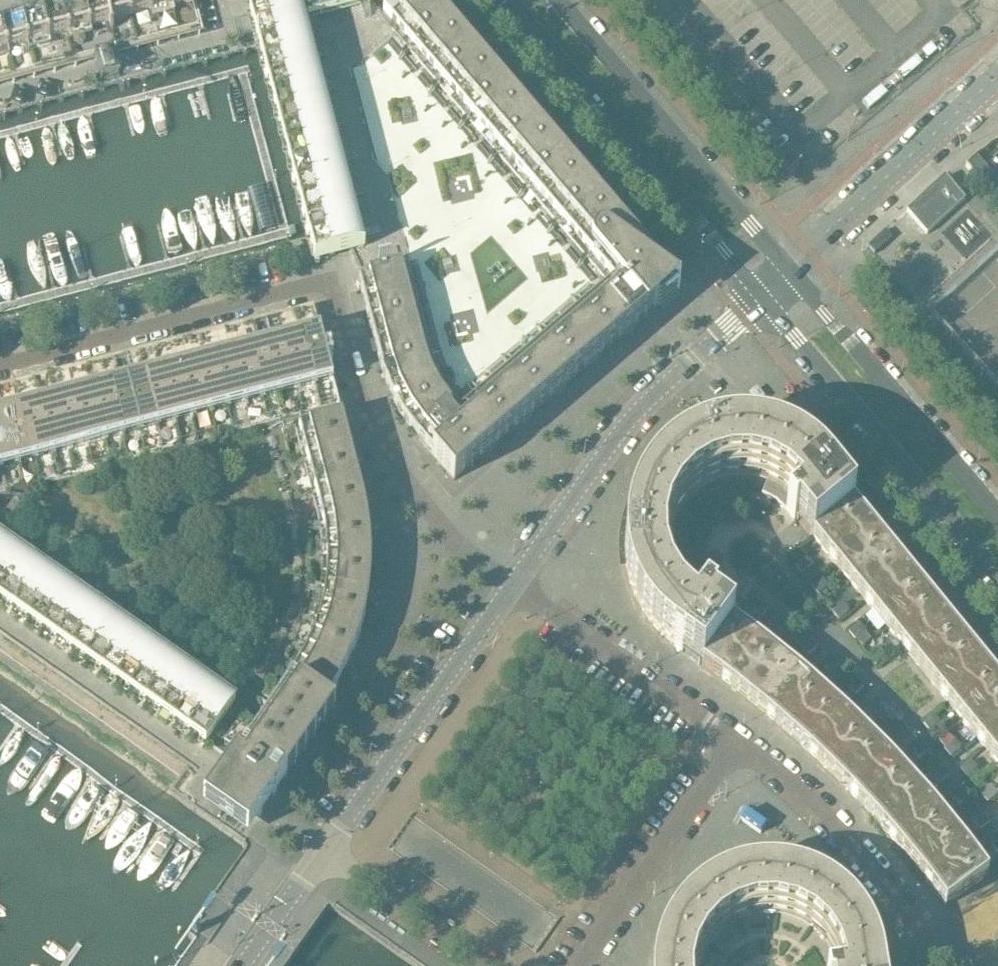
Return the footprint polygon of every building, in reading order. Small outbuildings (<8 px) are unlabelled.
[(191,8),(215,2),(214,0),(0,0),(0,77),(92,53),(178,31),(174,12),(191,8)] [(249,20),(314,266),(351,256),(361,280),(358,282),(360,291),(362,298),(366,312),(374,343),(377,356),(381,371),(388,389),(390,395),(393,402),(402,418),(413,434),(417,439),(430,454),(454,482),(484,456),(495,447),(519,427),(530,417),(553,397),(564,387),(588,367),(599,357),(623,337),(634,328),(659,307),(656,304),(673,289),(655,276),(659,273),(654,267),(617,224),(614,220),(604,209),(602,206),(587,189),(584,186),(575,175),(572,172),(557,154),(554,151),(545,140),(542,137),(527,119),(525,116),(515,105),(513,102),(498,85),(495,81),(486,70),(483,67),(468,50),(466,47),(456,36),(453,33),(427,2),(403,8),(401,2),(407,0),(327,0),(249,20)] [(930,45),(921,53),(927,60),(936,52),(930,45)] [(916,57),(897,73),(904,80),(922,64),(916,57)] [(880,88),(861,103),(868,111),(886,95),(880,88)] [(854,110),(836,126),(842,133),(860,117),(854,110)] [(965,201),(945,178),(906,213),(927,236),(965,201)] [(248,186),(260,228),(278,223),(267,181),(248,186)] [(169,453),(280,425),(283,436),(299,432),(342,420),(320,334),(0,417),(0,497),(169,453)] [(359,486),(347,438),(342,420),(299,432),(315,497),(359,486)] [(965,642),(928,595),(890,550),(853,504),(830,476),(814,460),(802,451),(782,441),(775,439),(769,437),(762,436),(756,435),(749,434),(742,434),(736,434),(729,434),(722,435),(715,436),(709,438),(702,440),(696,443),(690,445),(684,449),(678,452),(672,456),(667,460),(663,464),(661,466),(657,470),(653,474),(649,479),(645,483),(642,488),(639,493),(637,498),(634,503),(632,509),(630,515),(628,522),(626,528),(625,535),(625,542),(624,548),(624,555),(625,562),(626,569),(627,573),(628,578),(629,583),(631,587),(632,592),(634,596),(636,600),(638,605),(642,611),(645,616),(647,618),(650,623),(654,627),(656,629),(672,644),(701,665),(729,685),(748,700),(755,706),(792,737),(800,745),(808,752),(834,777),(849,792),(855,798),(864,808),(873,818),(901,850),(910,861),(935,892),(945,907),(988,875),(973,855),(951,828),(941,816),(912,783),(895,764),(870,739),(845,714),(827,698),(815,688),(800,675),(781,659),(761,643),(732,622),(713,608),(716,604),(706,597),(695,612),(691,608),(686,604),(683,601),(681,599),(679,595),(676,591),(674,588),(671,584),(670,580),(668,575),(667,571),(665,567),(664,562),(664,554),(663,545),(664,537),(666,528),(669,520),(673,513),(677,505),(682,499),(688,493),(699,485),(710,479),(722,474),(735,473),(748,473),(761,475),(773,480),(784,486),(794,495),(800,501),(786,512),(793,521),(797,519),(812,537),(850,583),(887,629),(924,675),(962,721),(997,765),(997,682),(965,642)] [(370,538),(363,503),(359,486),(315,497),(323,528),(326,560),(326,565),(371,564),(371,560),(370,538)] [(14,547),(0,537),(0,566),(14,547)] [(14,547),(0,566),(0,598),(29,557),(14,547)] [(0,598),(0,601),(13,610),(15,608),(43,567),(29,557),(0,598)] [(805,560),(795,567),(801,575),(811,567),(805,560)] [(365,616),(368,598),(370,580),(371,564),(326,565),(326,576),(324,592),(317,623),(360,636),(365,616)] [(43,567),(15,608),(13,610),(28,621),(58,578),(43,567)] [(73,588),(58,578),(28,621),(43,631),(44,629),(73,588)] [(821,580),(812,588),(818,595),(827,587),(821,580)] [(73,588),(44,629),(43,631),(57,641),(59,639),(87,598),(73,588)] [(87,598),(59,639),(57,641),(72,652),(102,609),(87,598)] [(762,619),(769,609),(762,603),(754,613),(762,619)] [(842,605),(832,613),(838,620),(848,612),(842,605)] [(117,619),(102,609),(72,652),(87,662),(117,619)] [(132,629),(117,619),(87,662),(102,672),(103,670),(132,629)] [(784,636),(791,626),(784,620),(776,630),(784,636)] [(348,667),(353,655),(360,636),(317,623),(312,638),(306,652),(298,666),(288,682),(289,683),(290,681),(324,705),(323,707),(325,708),(327,705),(337,688),(348,667)] [(858,625),(849,633),(855,640),(864,633),(858,625)] [(132,629),(103,670),(102,672),(117,683),(118,681),(147,640),(132,629)] [(147,640),(118,681),(117,683),(131,693),(162,650),(147,640)] [(809,657),(817,647),(810,641),(802,651),(809,657)] [(176,660),(162,650),(131,693),(146,703),(148,701),(176,660)] [(879,651),(870,658),(876,666),(885,658),(879,651)] [(831,675),(839,666),(832,659),(824,669),(831,675)] [(176,660),(148,701),(146,703),(161,714),(191,671),(176,660)] [(206,681),(191,671),(161,714),(176,724),(206,681)] [(221,691),(206,681),(176,724),(191,734),(192,732),(221,691)] [(263,812),(335,710),(327,705),(325,708),(323,707),(324,705),(290,681),(289,683),(288,682),(253,732),(239,722),(224,743),(238,753),(231,764),(220,780),(203,804),(247,835),(263,812)] [(855,697),(863,688),(856,681),(848,691),(855,697)] [(221,691),(192,732),(191,734),(205,745),(234,701),(221,691)] [(933,717),(923,725),(929,732),(939,724),(933,717)] [(954,742),(944,750),(950,757),(960,750),(954,742)] [(918,760),(928,752),(921,745),(912,753),(918,760)] [(970,763),(960,770),(966,778),(976,770),(970,763)] [(940,785),(950,776),(943,769),(934,778),(940,785)] [(991,788),(981,795),(987,803),(997,795),(991,788)] [(959,806),(968,798),(962,791),(953,799),(959,806)] [(979,831),(989,824),(983,816),(974,824),(979,831)] [(395,857),(541,945),(560,913),(414,825),(395,857)] [(882,965),(881,962),(880,956),(879,952),(876,946),(874,940),(871,934),(869,931),(866,925),(862,919),(858,914),(854,909),(849,904),(844,900),(839,895),(833,891),(827,888),(825,886),(819,883),(812,880),(809,879),(803,877),(800,876),(793,874),(786,873),(783,872),(773,871),(766,871),(763,871),(756,872),(753,872),(747,873),(742,874),(735,876),(728,878),(723,880),(718,882),(711,886),(706,889),(702,891),(697,895),(693,899),(690,901),(685,905),(682,909),(678,913),(674,919),(670,925),(668,928),(665,934),(663,937),(662,940),(659,946),(657,952),(656,956),(654,962),(654,965),(694,965),(695,963),(696,959),(698,955),(699,953),(701,949),(703,946),(705,943),(707,941),(710,937),(712,934),(716,930),(725,924),(733,919),(742,915),(751,912),(755,912),(761,911),(766,911),(772,911),(782,912),(791,914),(796,916),(799,917),(805,920),(810,923),(816,927),(821,932),(825,936),(829,941),(832,945),(833,947),(837,953),(839,959),(842,965),(882,965)]
